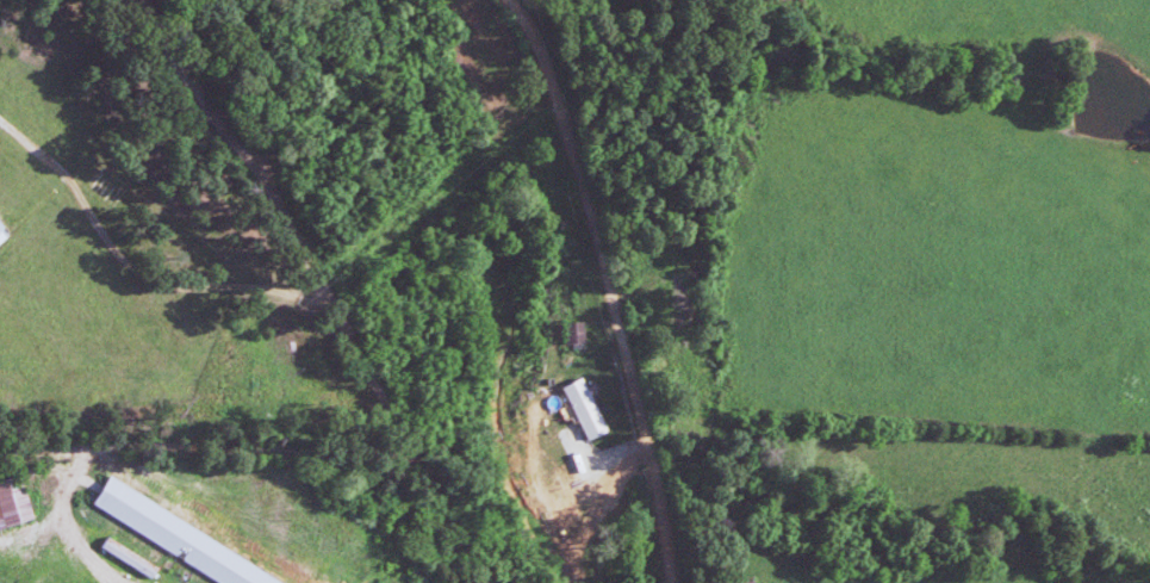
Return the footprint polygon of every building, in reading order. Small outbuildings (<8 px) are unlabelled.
[(560,387),(584,441),(605,432),(581,378),(560,387)] [(220,582),(250,582),(259,568),(107,478),(90,506),(220,582)] [(32,518),(23,486),(10,489),(7,480),(0,482),(0,527),(32,518)]
